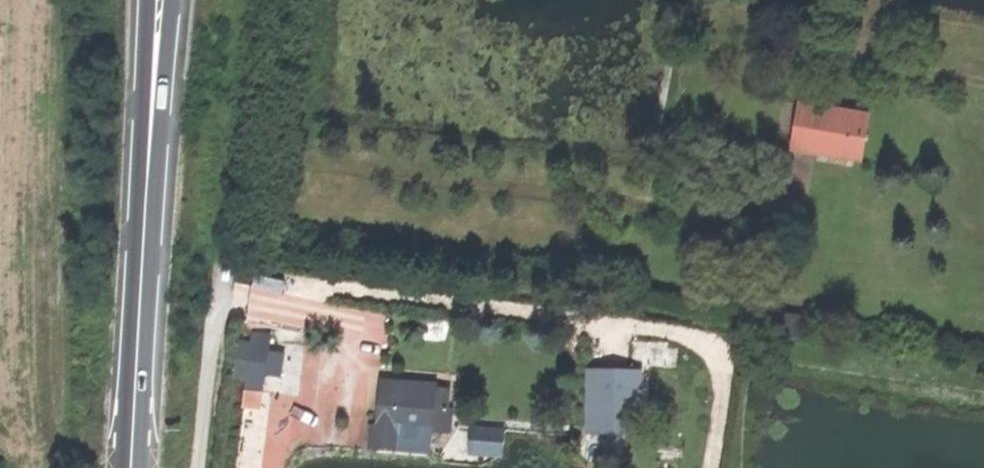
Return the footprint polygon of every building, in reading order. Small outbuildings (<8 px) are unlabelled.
[(794,153),(861,165),(868,120),(801,109),(794,153)] [(774,339),(806,343),(809,322),(777,318),(774,339)] [(283,350),(267,347),(270,333),(240,327),(230,373),(247,376),(241,405),(257,408),(264,374),(278,377),(283,350)] [(589,433),(628,434),(630,377),(591,377),(589,433)] [(381,434),(446,438),(449,432),(450,416),(446,415),(448,394),(384,389),(381,434)] [(464,454),(502,454),(502,424),(464,424),(464,454)]
